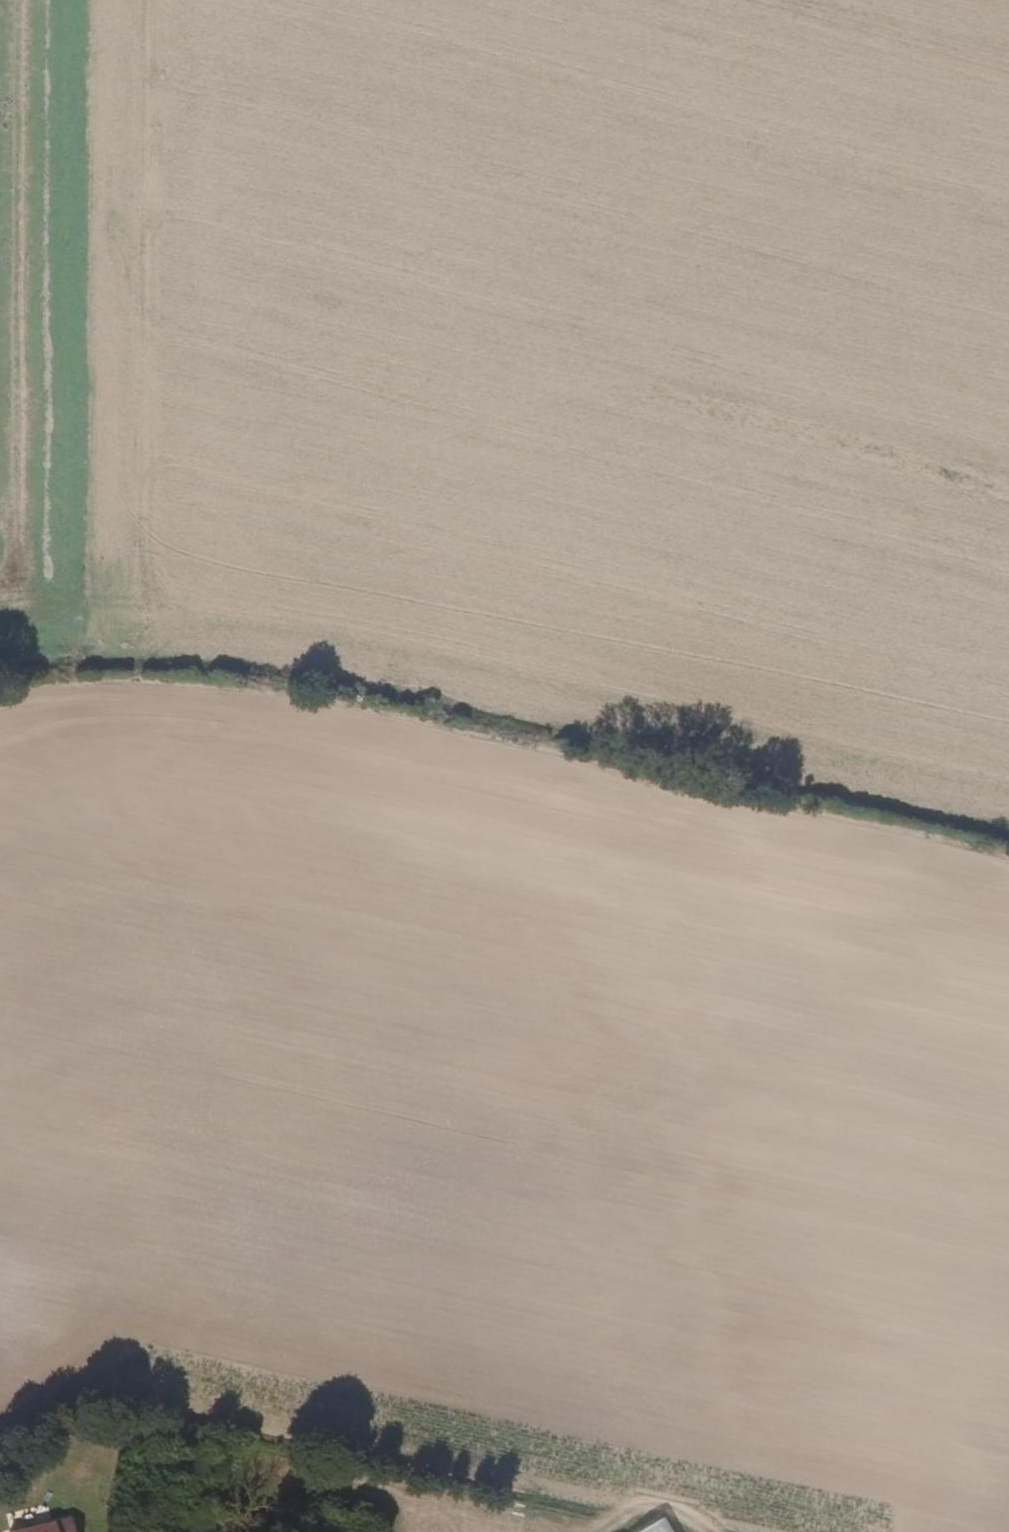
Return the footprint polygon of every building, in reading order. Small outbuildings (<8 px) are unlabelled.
[(71,1519),(29,1531),(75,1531),(71,1519)]
